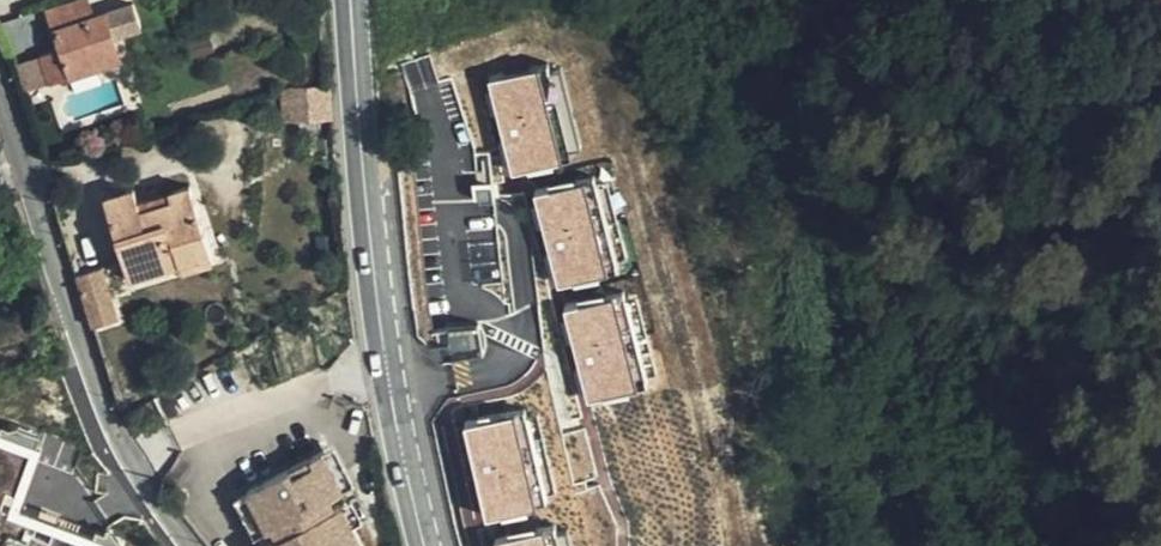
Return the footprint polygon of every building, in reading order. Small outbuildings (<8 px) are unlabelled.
[(58,44),(111,28),(105,9),(53,27),(58,44)] [(111,28),(58,44),(59,48),(39,53),(48,82),(121,58),(111,28)] [(12,57),(30,53),(27,45),(10,50),(12,57)] [(30,53),(12,57),(19,76),(36,70),(30,53)] [(537,71),(486,83),(508,180),(559,168),(537,71)] [(292,117),(330,115),(327,82),(288,84),(292,117)] [(285,84),(280,86),(282,119),(292,117),(288,84),(285,84)] [(592,181),(534,192),(552,291),(609,280),(592,181)] [(174,247),(179,259),(180,266),(211,255),(188,184),(168,191),(166,185),(136,195),(133,189),(104,199),(125,263),(174,247)] [(130,276),(179,259),(174,247),(125,263),(130,276)] [(104,268),(74,278),(91,331),(121,322),(104,268)] [(585,406),(643,393),(620,296),(562,309),(585,406)] [(520,416),(463,427),(482,526),(538,516),(520,416)] [(328,460),(234,494),(253,545),(358,545),(328,460)] [(540,531),(490,544),(490,545),(544,545),(540,531)]
